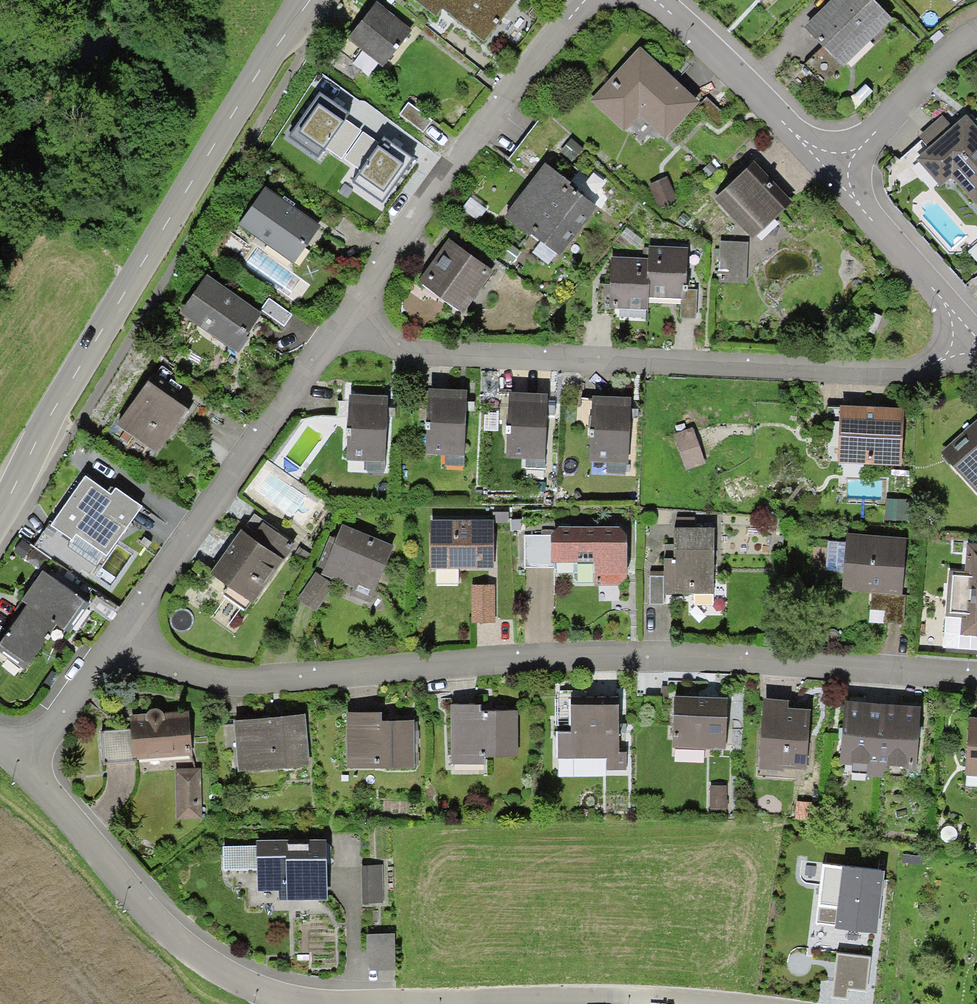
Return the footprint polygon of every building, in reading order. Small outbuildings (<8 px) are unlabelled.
[(435,16),(442,8),(484,41),(517,0),(415,0),(435,16)] [(875,0),(832,0),(804,27),(817,40),(823,46),(843,67),(893,19),(875,0)] [(413,30),(377,3),(348,40),(383,67),(400,46),(413,30)] [(843,67),(823,46),(804,65),(824,85),(843,67)] [(673,78),(640,47),(590,100),(624,132),(640,116),(665,139),(699,102),(673,78)] [(336,105),(320,93),(289,137),(318,156),(325,147),(345,119),(349,113),(336,105)] [(409,102),(400,113),(424,131),(432,120),(409,102)] [(966,115),(952,127),(942,136),(929,147),(916,159),(941,187),(952,177),(975,203),(976,201),(976,127),(966,115)] [(942,136),(952,127),(942,117),(920,136),(929,147),(942,136)] [(361,131),(345,119),(325,147),(341,159),(361,131)] [(379,144),(363,132),(344,159),(360,170),(379,144)] [(395,147),(384,138),(379,144),(360,170),(352,181),(381,202),(412,159),(395,147)] [(571,138),(560,150),(572,161),(583,149),(571,138)] [(711,161),(703,170),(711,177),(718,168),(711,161)] [(770,179),(754,162),(715,198),(752,238),(791,202),(770,179)] [(525,190),(579,230),(597,206),(569,185),(571,182),(545,163),(532,179),(525,190)] [(668,176),(649,183),(658,208),(677,202),(668,176)] [(283,199),(265,187),(239,224),(294,263),(321,226),(293,206),(288,202),(283,199)] [(561,255),(579,230),(525,190),(515,203),(504,218),(529,236),(531,234),(561,255)] [(284,196),(283,199),(288,202),(293,206),(295,204),(284,196)] [(494,271),(449,239),(433,260),(418,281),(463,314),(494,271)] [(749,242),(720,241),(719,283),(748,284),(749,242)] [(688,247),(649,245),(648,258),(647,279),(649,280),(648,298),(681,299),(682,299),(683,289),(686,289),(688,247)] [(647,279),(648,258),(611,257),(609,308),(619,309),(646,310),(648,310),(648,303),(648,298),(649,280),(647,279)] [(207,275),(180,313),(238,353),(246,342),(248,338),(245,336),(262,312),(207,275)] [(697,290),(686,289),(683,289),(682,299),(681,299),(681,304),(680,319),(696,319),(697,290)] [(292,315),(269,299),(261,310),(284,326),(292,315)] [(646,318),(646,310),(619,309),(619,316),(646,318)] [(873,312),(864,330),(875,335),(883,317),(873,312)] [(188,410),(148,381),(117,425),(157,453),(182,418),(188,410)] [(451,389),(428,388),(426,454),(464,456),(467,390),(451,389)] [(530,393),(509,392),(506,458),(545,459),(547,394),(530,393)] [(369,395),(349,394),(346,460),(385,462),(388,396),(369,395)] [(611,397),(592,396),(589,462),(628,463),(631,397),(611,397)] [(871,407),(840,406),(837,463),(902,466),(904,408),(871,407)] [(940,452),(976,493),(976,419),(940,452)] [(705,464),(692,428),(673,435),(686,471),(705,464)] [(111,494),(86,476),(51,525),(72,540),(76,534),(107,556),(121,536),(142,506),(115,487),(111,494)] [(887,498),(886,520),(910,521),(912,499),(887,498)] [(493,512),(493,521),(493,522),(508,523),(509,512),(493,512)] [(255,514),(243,531),(283,559),(284,560),(295,545),(279,533),(280,532),(255,514)] [(521,519),(511,519),(511,530),(521,530),(521,519)] [(493,521),(429,520),(429,568),(465,568),(493,568),(493,522),(493,521)] [(394,546),(342,524),(336,539),(330,536),(318,566),(323,569),(321,574),(353,587),(350,594),(370,603),(394,546)] [(621,527),(559,526),(551,535),(551,563),(554,562),(594,562),(594,586),(617,585),(626,577),(627,534),(621,527)] [(714,528),(674,528),(674,544),(664,544),(664,571),(664,594),(714,594),(714,528)] [(243,531),(241,530),(226,550),(210,573),(252,603),(283,559),(243,531)] [(907,539),(847,533),(842,590),(871,593),(902,596),(907,539)] [(551,563),(551,535),(524,535),(525,568),(554,568),(554,562),(551,563)] [(968,543),(965,571),(949,570),(946,616),(961,617),(960,635),(976,636),(976,544),(968,543)] [(90,604),(42,571),(21,600),(27,604),(56,624),(69,633),(90,604)] [(664,594),(664,571),(650,571),(649,605),(664,605),(664,594)] [(334,585),(316,572),(297,599),(314,612),(334,585)] [(494,584),(473,584),(474,624),(495,623),(494,584)] [(902,596),(871,593),(869,621),(903,624),(906,596),(902,596)] [(27,604),(0,643),(0,646),(28,665),(56,624),(27,604)] [(960,635),(961,617),(946,616),(944,648),(976,651),(976,636),(960,635)] [(700,697),(673,696),(672,748),(726,749),(727,698),(700,697)] [(619,697),(571,697),(571,732),(557,732),(557,758),(606,758),(606,770),(627,770),(627,752),(619,752),(619,697)] [(782,700),(764,698),(758,770),(783,771),(783,769),(806,770),(810,710),(788,708),(789,700),(782,700)] [(878,778),(883,704),(866,703),(845,701),(840,765),(853,766),(852,773),(868,774),(868,777),(878,778)] [(898,705),(883,704),(878,778),(883,778),(884,768),(916,770),(921,707),(898,705)] [(481,705),(451,705),(451,765),(485,765),(484,757),(518,756),(518,710),(490,711),(481,711),(481,705)] [(147,714),(130,715),(131,730),(133,759),(136,759),(193,755),(189,711),(164,713),(162,711),(160,710),(157,709),(154,709),(152,710),(150,711),(148,712),(147,714)] [(381,712),(346,712),(347,769),(415,768),(414,720),(387,720),(381,720),(381,712)] [(273,717),(234,720),(238,772),(310,766),(305,714),(273,717)] [(969,718),(964,775),(976,776),(976,718),(969,718)] [(131,730),(102,732),(104,764),(136,762),(136,759),(133,759),(131,730)] [(201,818),(201,769),(175,769),(176,818),(201,818)] [(727,785),(710,786),(710,809),(728,809),(727,785)] [(812,801),(796,801),(796,819),(811,820),(812,801)] [(326,839),(256,840),(256,846),(257,869),(257,891),(279,891),(279,901),(327,900),(326,839)] [(257,869),(256,846),(223,847),(223,869),(257,869)] [(885,871),(823,864),(816,924),(835,926),(835,929),(877,934),(885,871)] [(383,865),(362,866),(363,904),(383,903),(383,865)] [(395,934),(367,934),(368,971),(396,970),(395,934)] [(871,958),(836,953),(831,998),(847,999),(848,990),(866,992),(871,958)]
